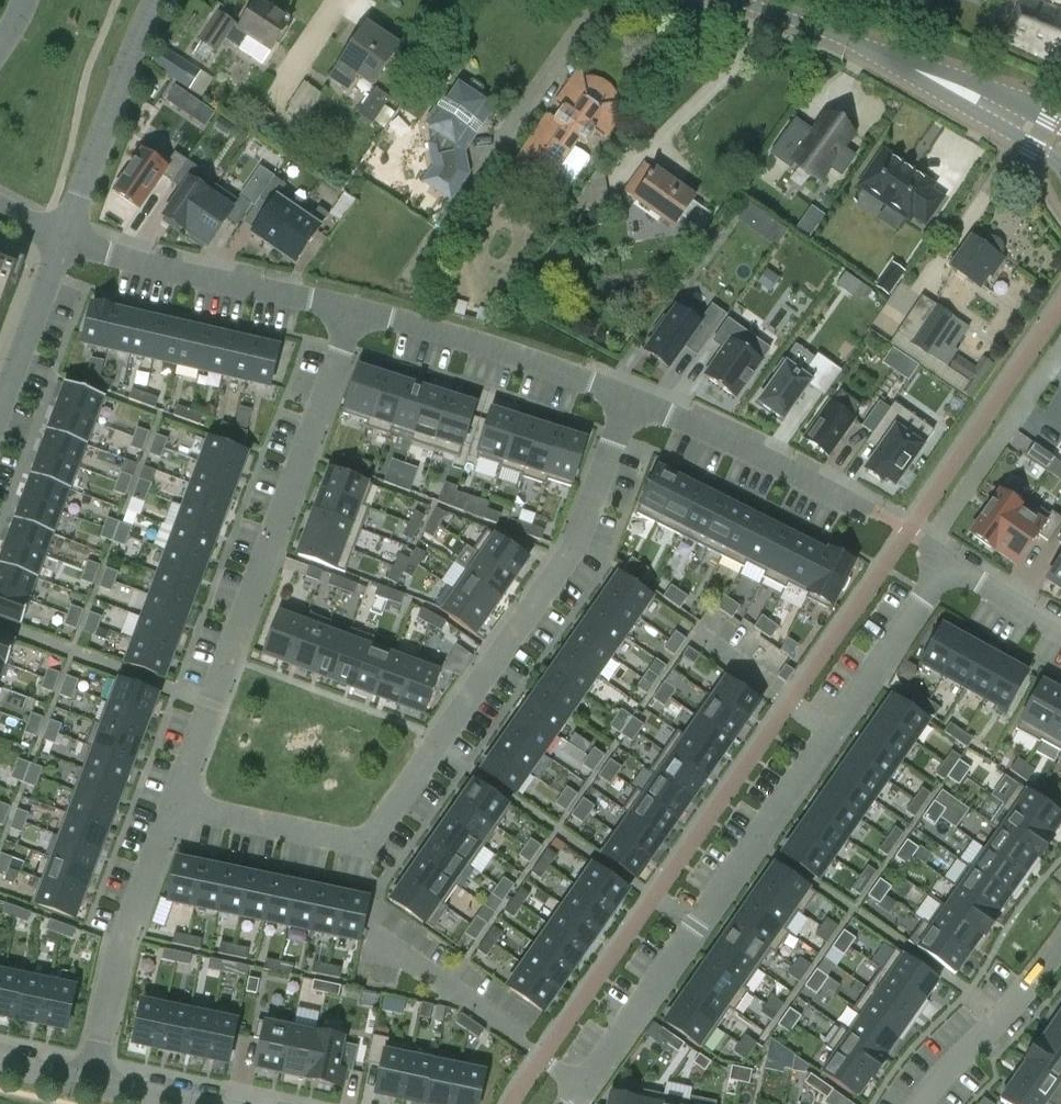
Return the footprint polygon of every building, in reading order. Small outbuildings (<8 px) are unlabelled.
[(234,24),(220,14),(201,42),(216,52),(224,39),(262,64),(290,22),(258,0),(239,28),(233,25),(234,24)] [(1060,10),(1032,0),(1021,0),(1007,40),(1042,52),(1041,54),(1060,63),(1060,8),(1060,10)] [(372,86),(399,46),(367,25),(331,79),(347,89),(356,76),(372,86)] [(554,171),(578,137),(587,143),(594,132),(603,138),(629,101),(627,100),(627,101),(617,103),(614,95),(609,88),(601,83),(592,80),(584,81),(582,70),(581,69),(580,71),(581,77),(567,80),(568,88),(556,106),(564,112),(558,121),(549,115),(512,169),(514,170),(544,164),(554,171)] [(305,80),(291,111),(306,118),(320,87),(305,80)] [(443,98),(425,125),(432,158),(464,152),(462,137),(468,128),(470,129),(474,123),(472,121),(473,119),(488,117),(494,108),(485,102),(482,87),(473,81),(459,84),(448,101),(443,98)] [(373,124),(390,98),(375,88),(358,114),(373,124)] [(215,113),(203,105),(194,119),(205,127),(215,113)] [(848,130),(820,110),(807,128),(791,116),(766,150),(784,163),(788,158),(815,177),(824,163),(836,171),(850,153),(838,144),(848,130)] [(172,183),(187,161),(175,153),(171,159),(149,143),(116,192),(120,195),(119,195),(135,206),(139,208),(162,176),(172,183)] [(930,186),(884,154),(863,186),(909,217),(911,214),(925,223),(942,199),(928,189),(930,186)] [(187,161),(172,183),(182,190),(164,216),(167,218),(165,222),(177,230),(180,227),(186,231),(217,186),(196,172),(199,169),(187,161)] [(688,216),(697,204),(693,201),(694,199),(676,186),(678,182),(672,178),(670,181),(656,171),(655,171),(644,164),(625,192),(636,199),(635,200),(674,228),(682,216),(688,216)] [(273,248),(301,208),(280,194),(286,185),(275,178),(260,199),(271,207),(252,234),(273,248)] [(238,201),(217,186),(186,231),(193,235),(190,239),(203,248),(205,244),(208,246),(226,220),(236,226),(251,204),(241,197),(238,201)] [(749,204),(740,223),(781,241),(790,223),(749,204)] [(301,208),(273,248),(295,264),(329,215),(319,208),(313,216),(301,208)] [(985,240),(976,233),(952,267),(980,287),(989,274),(992,275),(1003,260),(1001,258),(1004,253),(1004,249),(1003,246),(1002,242),(999,240),(996,238),(992,237),(988,238),(985,240)] [(18,269),(0,262),(0,317),(18,269)] [(849,292),(857,282),(846,274),(838,285),(849,292)] [(895,333),(910,342),(947,367),(958,351),(955,349),(969,328),(920,295),(895,333)] [(666,324),(662,321),(652,335),(656,338),(646,351),(670,368),(688,342),(701,351),(727,315),(713,305),(704,317),(682,301),(666,324)] [(109,349),(117,311),(93,305),(84,344),(109,349)] [(141,316),(117,311),(109,349),(132,355),(141,316)] [(155,360),(164,321),(141,316),(132,355),(155,360)] [(178,365),(187,327),(164,321),(155,360),(178,365)] [(736,355),(717,382),(737,396),(771,347),(741,326),(726,347),(736,355)] [(201,371),(210,332),(187,327),(178,365),(201,371)] [(224,376),(233,337),(210,332),(201,371),(224,376)] [(233,337),(224,376),(247,381),(256,343),(233,337)] [(256,343),(247,381),(271,387),(280,348),(256,343)] [(919,366),(904,356),(894,370),(909,380),(919,366)] [(827,401),(844,376),(820,359),(806,381),(782,364),(774,376),(777,378),(758,406),(783,424),(808,388),(827,401)] [(366,427),(367,427),(383,376),(359,368),(344,414),(367,422),(366,427)] [(97,387),(101,377),(88,372),(84,382),(97,387)] [(389,435),(406,383),(383,376),(367,427),(389,435)] [(101,377),(97,387),(110,392),(114,382),(101,377)] [(56,409),(96,423),(105,397),(66,383),(56,409)] [(406,383),(389,435),(391,435),(392,430),(412,437),(411,442),(412,442),(429,390),(406,383)] [(129,399),(142,404),(146,394),(132,389),(129,399)] [(429,390),(412,442),(435,449),(451,397),(429,390)] [(159,398),(146,394),(142,404),(155,409),(159,398)] [(435,449),(460,457),(476,405),(451,397),(435,449)] [(805,439),(829,456),(855,420),(831,403),(805,439)] [(885,444),(866,471),(884,484),(886,480),(896,487),(927,445),(901,426),(910,413),(896,403),(873,435),(885,444)] [(173,416),(187,420),(191,410),(177,405),(173,416)] [(48,431),(87,445),(96,423),(56,409),(48,431)] [(204,415),(191,410),(187,420),(200,425),(204,415)] [(500,467),(501,468),(517,418),(492,410),(477,457),(501,465),(500,467)] [(539,425),(517,418),(501,468),(522,475),(521,477),(523,477),(539,425)] [(218,432),(231,437),(235,427),(222,422),(218,432)] [(523,477),(545,485),(562,433),(539,425),(523,477)] [(248,432),(235,427),(231,437),(245,442),(248,432)] [(137,428),(134,437),(146,442),(150,432),(137,428)] [(87,445),(48,431),(40,453),(79,468),(87,445)] [(587,441),(562,433),(545,485),(546,485),(548,480),(572,488),(587,441)] [(152,444),(165,449),(168,439),(156,435),(152,444)] [(142,452),(146,442),(134,437),(130,447),(142,452)] [(210,439),(201,462),(238,476),(247,453),(210,439)] [(165,449),(152,444),(149,454),(161,459),(165,449)] [(1056,459),(1034,444),(1026,456),(1047,472),(1056,459)] [(31,475),(71,490),(79,468),(40,453),(31,475)] [(339,465),(352,470),(356,460),(343,455),(339,465)] [(369,465),(356,460),(352,470),(366,475),(369,465)] [(201,462),(193,485),(230,498),(238,476),(201,462)] [(658,525),(679,483),(681,480),(660,469),(658,468),(636,514),(637,515),(637,514),(658,525)] [(331,469),(322,491),(369,509),(370,508),(365,506),(372,485),(331,469)] [(117,482),(130,486),(133,477),(121,472),(117,482)] [(384,482),(397,487),(401,477),(387,472),(384,482)] [(71,490),(31,475),(23,498),(63,512),(71,490)] [(414,482),(401,477),(397,487),(410,492),(414,482)] [(136,489),(148,493),(152,484),(139,479),(136,489)] [(679,535),(684,526),(702,491),(681,480),(679,483),(658,525),(679,535)] [(130,486),(117,482),(114,492),(126,496),(130,486)] [(438,502),(451,507),(454,497),(458,487),(445,482),(438,502)] [(994,549),(1028,500),(1006,484),(971,533),(975,535),(974,536),(991,548),(991,547),(994,549)] [(193,485),(185,507),(222,521),(230,498),(193,485)] [(148,493),(136,489),(132,498),(145,503),(148,493)] [(322,491),(314,512),(361,530),(369,509),(322,491)] [(701,546),(705,536),(723,501),(702,491),(684,526),(679,535),(701,546)] [(454,497),(451,507),(464,512),(468,502),(454,497)] [(15,520),(54,534),(63,512),(23,498),(15,520)] [(1028,500),(994,549),(1016,565),(1038,534),(1049,542),(1060,525),(1060,518),(1052,511),(1049,515),(1028,500)] [(744,512),(723,501),(705,536),(701,546),(722,557),(726,547),(744,512)] [(185,507),(177,529),(214,543),(222,521),(185,507)] [(446,513),(437,508),(430,520),(440,526),(446,513)] [(497,524),(501,514),(487,509),(484,519),(497,524)] [(416,511),(409,524),(419,528),(425,516),(416,511)] [(314,512),(307,533),(354,551),(361,530),(314,512)] [(722,557),(743,567),(748,558),(765,522),(744,512),(726,547),(722,557)] [(116,532),(120,522),(107,518),(104,527),(116,532)] [(7,542),(46,557),(54,534),(15,520),(7,542)] [(433,538),(440,526),(430,520),(424,533),(433,538)] [(515,531),(528,536),(531,527),(532,526),(519,521),(515,531)] [(116,532),(129,537),(132,527),(120,522),(116,532)] [(765,522),(748,558),(743,567),(744,568),(746,563),(765,573),(763,577),(764,578),(769,568),(787,533),(765,522)] [(412,541),(419,528),(409,524),(402,536),(412,541)] [(531,527),(528,536),(541,540),(545,530),(532,526),(531,527)] [(116,532),(104,527),(100,537),(113,542),(116,532)] [(205,565),(214,543),(177,529),(168,551),(205,565)] [(487,530),(474,549),(515,578),(528,559),(487,530)] [(129,537),(116,532),(113,542),(125,546),(129,537)] [(345,573),(354,551),(307,533),(298,555),(345,573)] [(769,568),(764,578),(785,588),(790,579),(808,544),(787,533),(769,568)] [(38,579),(46,557),(7,542),(0,560),(0,565),(38,579)] [(807,598),(831,551),(830,550),(828,554),(808,544),(790,579),(785,588),(786,589),(789,584),(808,594),(806,597),(807,598)] [(410,559),(409,560),(419,566),(426,553),(416,548),(410,559)] [(502,596),(515,578),(474,549),(473,550),(478,553),(465,571),(502,596)] [(197,587),(205,565),(168,551),(160,574),(197,587)] [(854,562),(831,551),(807,598),(830,610),(854,562)] [(410,559),(400,555),(394,567),(403,572),(409,560),(410,559)] [(624,570),(633,575),(641,564),(632,558),(624,570)] [(403,572),(403,573),(413,578),(419,566),(409,560),(403,572)] [(1060,589),(1060,560),(1047,580),(1060,589)] [(84,571),(97,575),(100,566),(88,561),(84,571)] [(641,564),(633,575),(641,581),(649,570),(641,564)] [(30,601),(38,579),(0,565),(0,590),(30,601)] [(319,582),(323,572),(309,567),(306,577),(319,582)] [(403,573),(403,572),(394,567),(387,579),(397,585),(403,573)] [(103,578),(115,582),(119,573),(106,568),(103,578)] [(97,575),(84,571),(81,580),(93,585),(97,575)] [(489,615),(502,596),(465,571),(452,589),(489,615)] [(160,574),(152,596),(189,610),(197,587),(160,574)] [(605,595),(638,618),(652,597),(620,574),(605,595)] [(328,585),(341,590),(345,580),(332,575),(328,585)] [(115,582),(103,578),(99,587),(112,592),(115,582)] [(345,580),(341,590),(354,595),(358,585),(345,580)] [(375,595),(388,600),(392,590),(379,585),(375,595)] [(663,597),(672,603),(680,591),(671,585),(663,597)] [(452,589),(439,608),(476,634),(489,615),(452,589)] [(0,590),(0,617),(22,625),(30,604),(29,603),(30,601),(0,590)] [(405,595),(392,590),(388,600),(401,605),(405,595)] [(688,597),(680,591),(672,603),(680,609),(688,597)] [(605,595),(592,614),(624,637),(638,618),(605,595)] [(715,607),(724,613),(732,601),(724,595),(715,607)] [(144,618),(181,632),(189,610),(152,596),(144,618)] [(741,607),(732,601),(724,613),(732,618),(741,607)] [(71,606),(68,615),(80,620),(84,610),(71,606)] [(418,618),(430,624),(435,615),(423,608),(418,618)] [(264,653),(289,663),(308,613),(306,612),(305,617),(281,609),(264,653)] [(86,622),(99,627),(102,617),(90,612),(86,622)] [(289,663),(311,671),(330,621),(308,613),(289,663)] [(592,614),(578,634),(611,657),(624,637),(592,614)] [(77,630),(80,620),(68,615),(64,625),(77,630)] [(442,631),(447,622),(435,615),(430,624),(442,631)] [(754,627),(762,633),(771,621),(762,616),(754,627)] [(144,618),(135,640),(172,654),(181,632),(144,618)] [(331,622),(330,621),(311,671),(333,680),(352,629),(351,629),(349,634),(329,626),(331,622)] [(779,627),(771,621),(762,633),(771,639),(779,627)] [(99,627),(86,622),(83,632),(95,636),(99,627)] [(944,676),(964,639),(944,627),(944,626),(943,626),(921,665),(922,666),(923,665),(944,676)] [(352,629),(333,680),(355,688),(374,638),(352,629)] [(670,640),(681,648),(686,639),(676,632),(670,640)] [(597,676),(611,657),(578,634),(565,653),(597,676)] [(7,665),(16,641),(0,636),(0,662),(7,665)] [(355,688),(378,696),(395,651),(374,643),(375,638),(374,638),(355,688)] [(985,650),(964,639),(944,676),(964,688),(985,650)] [(164,677),(172,654),(135,640),(127,664),(164,677)] [(681,648),(670,640),(664,648),(675,656),(681,648)] [(694,664),(701,655),(689,647),(683,656),(694,664)] [(985,699),(1006,662),(999,658),(985,650),(964,688),(985,699)] [(400,705),(417,659),(395,651),(378,696),(400,705)] [(583,695),(597,676),(565,653),(551,673),(583,695)] [(417,659),(400,705),(425,714),(442,668),(417,659)] [(1026,673),(1006,662),(985,699),(1005,710),(1005,711),(1006,712),(1028,673),(1027,672),(1026,673)] [(794,671),(785,665),(777,677),(786,683),(794,671)] [(44,679),(57,683),(60,673),(48,669),(44,679)] [(643,679),(653,686),(659,678),(649,670),(643,679)] [(551,673),(538,692),(570,715),(583,695),(551,673)] [(67,676),(63,685),(75,690),(79,680),(67,676)] [(723,676),(709,696),(741,719),(746,722),(760,702),(723,676)] [(57,683),(44,679),(41,688),(53,693),(57,683)] [(116,679),(107,702),(149,717),(158,694),(116,679)] [(648,695),(653,686),(643,679),(637,687),(648,695)] [(665,682),(659,690),(671,698),(676,690),(665,682)] [(1060,702),(1060,692),(1042,682),(1016,730),(1039,742),(1060,702)] [(75,690),(63,685),(59,695),(72,700),(75,690)] [(665,707),(671,698),(659,690),(653,699),(665,707)] [(556,734),(570,715),(538,692),(524,712),(556,734)] [(911,701),(923,710),(929,701),(917,692),(911,701)] [(727,738),(732,741),(746,722),(741,719),(709,696),(695,716),(727,738)] [(879,718),(914,742),(928,722),(894,697),(879,718)] [(929,701),(923,710),(935,718),(941,709),(929,701)] [(94,722),(141,740),(149,717),(107,702),(99,723),(94,721),(94,722)] [(1060,751),(1060,702),(1039,742),(1040,743),(1041,741),(1060,751)] [(626,725),(632,717),(621,709),(615,718),(626,725)] [(543,754),(556,734),(524,712),(510,731),(543,754)] [(32,713),(28,723),(40,728),(44,718),(32,713)] [(678,731),(677,732),(713,757),(718,761),(732,741),(727,738),(695,716),(682,734),(678,731)] [(626,725),(637,733),(643,724),(632,717),(626,725)] [(626,725),(615,718),(610,726),(620,734),(626,725)] [(914,742),(879,718),(866,737),(901,761),(914,742)] [(50,720),(46,730),(59,735),(62,725),(50,720)] [(94,722),(86,744),(133,762),(141,740),(94,722)] [(37,737),(40,728),(28,723),(24,733),(37,737)] [(963,738),(966,734),(950,723),(944,732),(960,743),(963,738)] [(626,725),(620,734),(631,741),(637,733),(626,725)] [(55,744),(59,735),(46,730),(43,740),(55,744)] [(543,754),(510,731),(497,750),(529,773),(543,754)] [(718,761),(713,757),(677,732),(664,751),(700,776),(705,780),(718,761)] [(963,738),(960,743),(967,748),(973,739),(966,734),(963,738)] [(887,781),(901,761),(866,737),(852,756),(887,781)] [(82,769),(124,784),(133,762),(86,744),(85,746),(90,747),(82,769)] [(588,757),(599,764),(605,756),(594,748),(588,757)] [(515,794),(529,773),(497,750),(482,771),(515,794)] [(650,771),(686,796),(691,799),(705,780),(700,776),(664,751),(652,768),(650,771)] [(959,760),(961,757),(952,751),(944,763),(953,769),(959,760)] [(839,776),(873,800),(887,781),(852,756),(839,776)] [(599,764),(588,757),(582,765),(593,773),(599,764)] [(1018,776),(1027,764),(1018,758),(1010,770),(1018,776)] [(18,759),(14,769),(27,773),(30,763),(18,759)] [(605,768),(616,776),(622,768),(611,760),(605,768)] [(971,768),(959,760),(953,769),(965,777),(971,768)] [(953,769),(944,763),(936,775),(945,781),(947,777),(953,769)] [(40,778),(43,768),(31,764),(27,773),(40,778)] [(1035,770),(1027,764),(1018,776),(1027,782),(1035,770)] [(616,776),(605,768),(599,777),(610,785),(616,776)] [(23,783),(27,773),(14,769),(11,778),(23,783)] [(116,806),(124,784),(82,769),(74,791),(116,806)] [(965,777),(953,769),(947,777),(959,785),(965,777)] [(637,790),(672,815),(678,819),(691,799),(686,796),(650,771),(649,772),(654,775),(642,793),(637,790)] [(40,778),(27,773),(24,783),(26,784),(36,788),(40,778)] [(825,795),(860,820),(873,800),(839,776),(825,795)] [(512,807),(475,782),(461,802),(497,828),(512,807)] [(1005,804),(1052,836),(1060,823),(1060,814),(1019,784),(1005,804)] [(1060,801),(1060,788),(1058,786),(1050,798),(1059,804),(1060,801)] [(561,795),(572,803),(578,795),(567,787),(561,795)] [(922,788),(914,800),(923,806),(931,794),(922,788)] [(678,819),(672,815),(637,790),(625,807),(623,810),(658,834),(664,838),(678,819)] [(74,791),(66,813),(108,829),(116,806),(74,791)] [(572,803),(561,795),(555,804),(566,811),(572,803)] [(846,839),(860,820),(825,795),(811,815),(846,839)] [(583,798),(577,807),(589,815),(595,807),(583,798)] [(915,818),(923,806),(914,800),(906,812),(915,818)] [(928,810),(940,818),(946,809),(934,801),(928,810)] [(461,802),(447,822),(484,847),(497,828),(461,802)] [(7,817),(11,807),(0,803),(0,814),(7,817)] [(1053,838),(1052,836),(1005,804),(991,824),(999,830),(1039,858),(1053,838)] [(589,815),(577,807),(571,815),(583,824),(589,815)] [(17,809),(13,819),(26,823),(30,814),(17,809)] [(614,832),(644,853),(650,858),(664,838),(658,834),(623,810),(622,811),(626,814),(614,832)] [(935,826),(940,818),(928,810),(923,818),(935,826)] [(66,813),(58,835),(100,851),(108,829),(66,813)] [(811,815),(798,834),(833,858),(846,839),(811,815)] [(22,833),(26,823),(13,819),(10,828),(22,833)] [(434,841),(470,867),(484,847),(447,822),(434,841)] [(895,827),(887,839),(896,845),(904,833),(895,827)] [(1037,858),(1038,859),(1039,858),(999,830),(986,849),(1024,876),(1037,858)] [(636,878),(650,858),(644,853),(614,832),(599,853),(636,878)] [(818,879),(833,858),(798,834),(783,855),(818,879)] [(58,835),(49,857),(91,873),(100,851),(58,835)] [(888,857),(896,845),(887,839),(879,850),(888,857)] [(527,849),(536,855),(542,846),(533,840),(527,849)] [(907,840),(901,848),(913,857),(919,848),(907,840)] [(420,861),(457,886),(470,867),(434,841),(420,861)] [(913,857),(901,848),(896,856),(907,865),(913,857)] [(530,863),(536,855),(527,849),(521,857),(530,863)] [(540,861),(549,867),(557,855),(548,849),(540,861)] [(986,849),(972,869),(1010,896),(1011,895),(1024,876),(986,849)] [(1,854),(0,855),(0,864),(9,868),(13,858),(1,854)] [(83,895),(91,873),(49,857),(41,880),(83,895)] [(194,906),(203,865),(177,859),(168,901),(194,906)] [(406,880),(447,909),(448,908),(444,905),(457,886),(420,861),(406,880)] [(541,879),(549,867),(540,861),(532,872),(541,879)] [(6,877),(9,868),(0,864),(0,875),(6,877)] [(226,870),(203,865),(194,906),(218,911),(226,870)] [(578,888),(613,912),(628,889),(594,865),(578,888)] [(817,894),(776,865),(762,886),(803,914),(817,894)] [(868,866),(860,877),(869,884),(877,872),(868,866)] [(1010,896),(972,869),(968,866),(955,885),(959,888),(997,914),(1010,896)] [(250,875),(226,870),(218,911),(241,916),(250,875)] [(250,875),(241,916),(264,921),(273,879),(250,875)] [(860,896),(869,884),(860,877),(851,889),(860,896)] [(273,879),(264,921),(287,925),(296,884),(273,879)] [(500,887),(509,894),(515,885),(506,879),(500,887)] [(874,887),(886,896),(892,887),(880,879),(874,887)] [(83,895),(41,880),(33,903),(74,918),(83,895)] [(447,909),(406,880),(392,900),(433,929),(447,909)] [(310,930),(319,889),(296,884),(287,925),(310,930)] [(748,905),(789,934),(790,933),(785,930),(797,912),(802,915),(803,914),(762,886),(748,905)] [(509,894),(500,887),(494,896),(503,902),(509,894)] [(886,896),(874,887),(868,896),(880,904),(886,896)] [(521,888),(513,900),(522,906),(530,894),(521,888)] [(599,931),(613,912),(578,888),(565,907),(599,931)] [(959,888),(946,907),(985,935),(999,915),(997,914),(959,888)] [(334,935),(342,894),(319,889),(310,930),(334,935)] [(369,900),(342,894),(334,935),(361,941),(369,900)] [(522,906),(513,900),(505,911),(514,918),(522,906)] [(14,918),(18,908),(4,903),(1,913),(14,918)] [(984,937),(985,935),(946,907),(941,904),(927,924),(970,954),(983,935),(984,937)] [(775,953),(789,934),(748,905),(735,924),(775,953)] [(565,907),(551,926),(586,951),(599,931),(565,907)] [(18,908),(14,918),(27,923),(31,913),(18,908)] [(471,925),(482,933),(488,924),(477,917),(471,925)] [(827,918),(821,927),(833,935),(839,926),(838,926),(827,918)] [(46,930),(59,935),(63,924),(49,920),(46,930)] [(955,974),(970,954),(927,924),(923,921),(909,941),(955,974)] [(76,929),(63,924),(59,935),(72,940),(76,929)] [(775,953),(735,924),(721,944),(758,969),(770,951),(775,954),(775,953)] [(476,941),(482,933),(471,925),(465,934),(476,941)] [(572,970),(586,951),(551,926),(538,946),(572,970)] [(503,933),(494,927),(486,939),(495,945),(503,933)] [(827,944),(833,935),(821,927),(815,935),(826,943),(827,944)] [(838,939),(850,947),(856,939),(844,930),(838,939)] [(188,936),(175,933),(172,944),(186,947),(188,936)] [(203,939),(188,936),(186,947),(200,950),(203,939)] [(495,945),(486,939),(478,950),(487,957),(495,945)] [(850,947),(838,939),(832,948),(844,956),(850,947)] [(232,956),(235,945),(221,943),(219,953),(232,956)] [(707,963),(748,992),(749,991),(745,988),(758,969),(721,944),(707,963)] [(235,945),(232,956),(247,959),(249,949),(235,945)] [(538,946),(524,965),(559,989),(572,970),(538,946)] [(175,963),(177,952),(163,949),(161,960),(175,963)] [(881,970),(925,1000),(939,979),(895,949),(881,970)] [(191,955),(177,952),(175,963),(189,966),(191,955)] [(794,966),(805,974),(811,965),(800,957),(794,966)] [(221,972),(224,962),(210,959),(207,969),(221,972)] [(278,969),(280,962),(266,959),(264,970),(277,972),(278,969)] [(224,962),(221,972),(235,975),(238,964),(224,962)] [(278,969),(277,972),(292,975),(294,965),(280,962),(278,969)] [(314,962),(312,973),(325,976),(327,965),(314,962)] [(748,992),(707,963),(694,983),(735,1011),(748,992)] [(327,965),(325,976),(340,979),(342,968),(327,965)] [(543,1012),(559,989),(524,965),(508,988),(543,1012)] [(805,974),(794,966),(788,974),(799,982),(805,974)] [(811,978),(823,986),(829,977),(817,969),(811,978)] [(867,989),(911,1019),(925,1000),(881,970),(867,989)] [(0,996),(0,1015),(20,1019),(28,978),(5,973),(0,996)] [(28,978),(20,1019),(43,1024),(51,983),(28,978)] [(257,994),(259,980),(249,978),(246,992),(257,994)] [(823,986),(811,978),(805,986),(817,994),(823,986)] [(325,994),(327,983),(314,981),(312,991),(325,994)] [(51,983),(43,1024),(67,1029),(76,988),(51,983)] [(327,983),(325,994),(339,997),(341,986),(327,983)] [(694,983),(680,1002),(717,1028),(730,1009),(734,1012),(735,1011),(694,983)] [(863,1013),(899,1037),(911,1019),(867,989),(855,1007),(863,1013)] [(773,996),(767,1005),(778,1013),(784,1004),(773,996)] [(158,1048),(167,1007),(142,1002),(133,1043),(158,1048)] [(680,1002),(666,1023),(703,1048),(717,1028),(680,1002)] [(420,1014),(433,1016),(436,1006),(422,1003),(420,1014)] [(773,1021),(778,1013),(767,1005),(761,1013),(772,1021),(773,1021)] [(181,1053),(190,1012),(167,1007),(158,1048),(181,1053)] [(790,1008),(784,1016),(796,1025),(801,1016),(790,1008)] [(190,1012),(181,1053),(204,1058),(213,1016),(190,1012)] [(899,1037),(863,1013),(849,1032),(885,1057),(898,1038),(899,1037)] [(467,1031),(473,1022),(461,1014),(455,1023),(467,1031)] [(213,1016),(204,1058),(229,1063),(237,1022),(213,1016)] [(796,1025),(784,1016),(778,1025),(790,1033),(796,1025)] [(292,1028),(294,1023),(267,1017),(266,1023),(258,1021),(254,1038),(262,1040),(256,1068),(283,1074),(292,1028)] [(1043,1040),(1043,1041),(1060,1054),(1060,1025),(1056,1021),(1043,1040)] [(473,1022),(467,1031),(479,1039),(485,1030),(473,1022)] [(317,1033),(318,1028),(294,1023),(292,1028),(283,1074),(307,1079),(317,1033)] [(885,1057),(849,1032),(841,1026),(826,1048),(835,1054),(870,1078),(872,1079),(887,1058),(885,1057)] [(345,1034),(318,1028),(317,1033),(307,1079),(342,1087),(346,1069),(338,1067),(345,1034)] [(673,1036),(662,1028),(656,1037),(667,1045),(673,1036)] [(402,1099),(410,1057),(387,1052),(389,1039),(373,1035),(368,1063),(382,1066),(376,1093),(402,1099)] [(739,1043),(751,1052),(757,1043),(745,1035),(739,1043)] [(679,1053),(685,1044),(673,1036),(667,1045),(679,1053)] [(1043,1041),(1041,1039),(1026,1060),(1060,1085),(1060,1054),(1043,1041)] [(745,1060),(751,1052),(739,1043),(734,1052),(745,1060)] [(788,1050),(784,1068),(792,1070),(795,1055),(788,1050)] [(711,1062),(699,1054),(693,1063),(705,1071),(711,1062)] [(870,1078),(835,1054),(821,1073),(856,1098),(870,1078)] [(402,1099),(426,1103),(435,1062),(410,1057),(402,1099)] [(1026,1060),(1026,1061),(1028,1062),(1015,1080),(1049,1103),(1060,1103),(1060,1085),(1026,1060)] [(427,1103),(452,1103),(459,1067),(435,1062),(426,1103),(427,1103)] [(729,1080),(739,1082),(742,1068),(732,1066),(729,1080)] [(459,1067),(452,1103),(479,1103),(485,1073),(459,1067)] [(742,1068),(739,1082),(749,1084),(752,1070),(742,1068)] [(822,1082),(811,1074),(805,1083),(816,1091),(822,1082)] [(1015,1080),(1001,1101),(1006,1103),(1049,1103),(1015,1080)] [(833,1090),(822,1082),(816,1091),(827,1099),(833,1090)] [(638,1100),(640,1090),(639,1090),(638,1095),(612,1090),(609,1103),(637,1103),(638,1100)] [(665,1095),(640,1090),(638,1100),(637,1103),(663,1103),(665,1095)] [(689,1100),(665,1095),(663,1103),(688,1103),(689,1100)]
